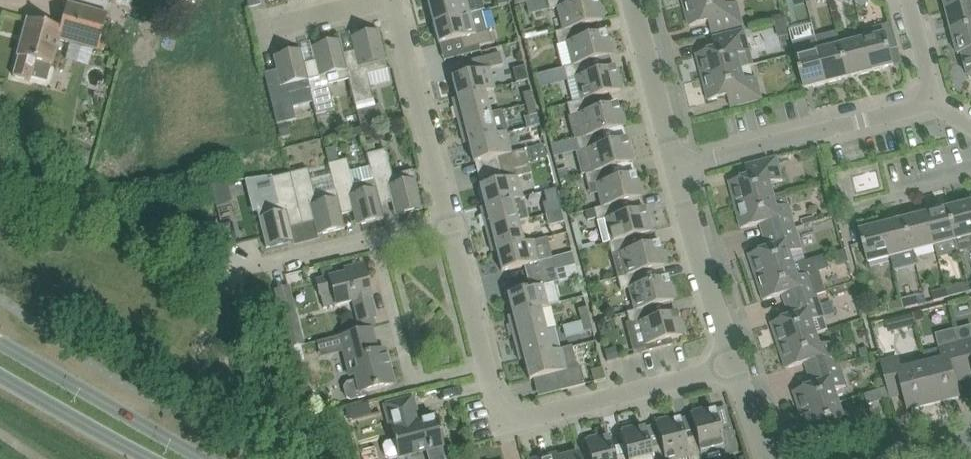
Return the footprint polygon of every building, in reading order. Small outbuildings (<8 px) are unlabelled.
[(433,23),(470,13),(470,12),(467,0),(438,0),(427,3),(433,23)] [(564,29),(564,30),(581,26),(602,21),(601,17),(603,17),(601,8),(599,9),(596,0),(585,0),(575,2),(575,0),(546,0),(548,9),(558,7),(564,29)] [(683,3),(689,27),(709,22),(712,33),(743,25),(737,3),(725,6),(724,0),(697,0),(683,3)] [(947,11),(970,5),(970,0),(944,0),(947,11)] [(18,57),(13,76),(30,81),(31,77),(46,81),(50,66),(51,66),(58,40),(97,51),(107,13),(67,2),(60,28),(28,20),(18,57)] [(952,33),(970,29),(970,5),(947,11),(952,33)] [(470,13),(433,23),(438,44),(464,37),(467,48),(463,48),(463,50),(492,42),(489,30),(486,31),(481,10),(470,12),(470,13)] [(787,31),(784,19),(774,21),(777,34),(787,31)] [(811,22),(787,27),(790,42),(814,37),(811,22)] [(878,36),(863,40),(871,72),(894,66),(890,50),(898,48),(891,22),(876,26),(878,36)] [(567,42),(573,64),(573,65),(590,61),(610,56),(610,52),(612,52),(610,43),(607,44),(604,32),(584,37),(581,26),(564,30),(564,29),(554,32),(557,44),(567,42)] [(849,77),(871,72),(863,40),(860,28),(849,31),(852,43),(841,46),(849,77)] [(963,55),(963,54),(970,52),(970,29),(952,33),(958,56),(963,55)] [(753,65),(750,52),(744,30),(713,38),(716,50),(697,55),(702,78),(741,68),(753,65)] [(388,69),(378,31),(350,37),(354,51),(343,54),(342,54),(348,79),(354,105),(373,100),(367,74),(388,69)] [(827,83),(819,51),(815,37),(793,43),(796,57),(804,89),(827,83)] [(315,61),(304,63),(303,64),(309,89),(312,102),(315,115),(334,110),(328,84),(348,79),(342,54),(343,54),(339,40),(311,47),(315,61)] [(841,46),(819,51),(827,83),(849,77),(841,46)] [(70,50),(71,61),(86,61),(86,49),(70,50)] [(303,64),(304,63),(300,50),(273,57),(276,70),(264,73),(276,124),(285,122),(295,120),(292,107),(312,102),(309,89),(303,64)] [(963,55),(969,78),(970,80),(970,52),(963,54),(963,55)] [(452,77),(457,98),(484,91),(485,92),(495,90),(489,67),(502,63),(499,53),(471,60),(471,61),(475,60),(478,71),(452,77)] [(576,77),(582,99),(582,100),(593,98),(593,97),(619,91),(619,87),(621,87),(619,78),(616,79),(613,67),(593,73),(590,61),(573,65),(573,64),(563,67),(566,79),(576,77)] [(741,68),(702,78),(708,101),(728,96),(731,108),(762,100),(756,77),(744,80),(741,68)] [(452,99),(458,121),(490,114),(485,93),(495,91),(495,90),(485,92),(484,91),(457,98),(452,99)] [(523,92),(525,104),(534,102),(531,90),(523,92)] [(580,113),(585,136),(602,132),(623,127),(622,124),(624,123),(622,115),(620,115),(617,104),(596,109),(593,98),(582,100),(582,99),(566,103),(570,116),(580,113)] [(534,102),(525,104),(528,114),(523,115),(526,127),(539,124),(534,102)] [(386,123),(381,104),(356,110),(361,129),(386,123)] [(464,144),(468,143),(495,136),(490,114),(458,121),(464,144)] [(285,122),(276,124),(279,137),(288,135),(285,122)] [(582,174),(584,174),(594,171),(594,172),(611,167),(632,162),(631,159),(633,158),(631,150),(628,150),(626,139),(605,144),(602,132),(585,136),(575,139),(578,151),(577,151),(582,174)] [(499,168),(499,169),(527,162),(525,151),(511,154),(506,133),(495,136),(468,143),(474,163),(500,156),(503,167),(499,168)] [(369,139),(363,140),(365,149),(371,148),(369,139)] [(76,149),(73,154),(74,160),(80,164),(86,162),(89,156),(88,150),(82,147),(76,149)] [(334,149),(325,151),(326,159),(336,156),(334,149)] [(366,154),(369,166),(372,181),(373,180),(379,205),(380,205),(391,203),(394,216),(422,209),(413,171),(392,176),(385,150),(366,154)] [(782,180),(777,158),(752,164),(748,165),(746,166),(749,177),(729,182),(735,206),(774,196),(771,183),(782,180)] [(327,164),(330,175),(333,190),(334,190),(341,215),(352,212),(356,226),(383,219),(380,205),(379,205),(373,180),(372,181),(369,166),(349,171),(346,159),(327,164)] [(479,186),(485,206),(512,200),(512,201),(520,199),(523,198),(517,178),(531,174),(527,162),(499,169),(503,168),(506,179),(479,186)] [(597,184),(603,206),(603,207),(620,202),(640,197),(640,194),(642,193),(640,185),(637,185),(634,174),(614,179),(611,167),(594,172),(594,171),(584,174),(587,186),(597,184)] [(307,169),(288,174),(302,225),(313,222),(317,235),(345,228),(341,215),(334,190),(333,190),(330,175),(310,180),(307,169)] [(302,225),(288,174),(271,178),(274,191),(259,194),(256,199),(259,209),(256,209),(266,248),(294,241),(290,228),(302,225)] [(761,224),(764,236),(795,227),(786,193),(774,196),(735,206),(741,229),(761,224)] [(554,212),(562,210),(559,198),(543,202),(546,215),(554,213),(554,212)] [(480,207),(486,230),(518,222),(529,219),(524,201),(520,202),(520,199),(512,201),(512,200),(485,206),(480,207)] [(606,219),(612,241),(612,242),(635,236),(649,232),(649,229),(651,228),(649,220),(646,220),(643,209),(623,214),(620,202),(603,207),(603,206),(593,209),(596,218),(596,221),(606,219)] [(949,209),(957,240),(960,252),(970,249),(970,203),(949,209)] [(593,209),(585,211),(587,220),(596,218),(593,209)] [(949,209),(927,214),(935,246),(957,240),(949,209)] [(556,224),(565,222),(562,210),(554,212),(554,213),(556,224)] [(927,214),(905,220),(913,252),(935,246),(927,214)] [(883,226),(891,257),(894,269),(916,263),(913,252),(905,220),(883,226)] [(523,243),(518,222),(486,230),(490,245),(492,252),(496,251),(523,244),(523,243)] [(868,263),(891,257),(883,226),(860,231),(868,263)] [(749,255),(756,278),(806,262),(795,227),(764,236),(768,249),(749,255)] [(622,252),(628,275),(644,271),(664,266),(663,262),(666,262),(664,253),(661,254),(658,242),(638,248),(635,236),(612,242),(612,241),(608,242),(611,255),(622,252)] [(555,269),(567,266),(565,255),(539,262),(534,241),(533,240),(523,243),(523,244),(496,251),(501,271),(528,265),(530,276),(531,276),(555,270),(555,269)] [(849,262),(845,250),(835,253),(839,265),(849,262)] [(783,295),(786,306),(817,296),(810,275),(815,273),(811,260),(806,262),(756,278),(764,301),(783,295)] [(345,273),(316,280),(320,295),(323,309),(337,305),(354,301),(359,321),(376,317),(371,297),(371,296),(363,264),(344,269),(345,273)] [(507,294),(513,315),(539,308),(540,309),(550,306),(545,285),(558,282),(555,270),(531,276),(527,277),(527,278),(531,277),(533,288),(507,294)] [(631,287),(637,310),(653,306),(673,301),(672,297),(675,297),(673,288),(670,289),(667,277),(647,283),(644,271),(628,275),(618,277),(621,290),(631,287)] [(960,286),(946,289),(948,298),(962,294),(960,286)] [(275,290),(282,318),(295,315),(288,287),(275,290)] [(948,298),(946,289),(932,293),(934,301),(948,298)] [(771,324),(779,346),(817,334),(813,322),(824,318),(817,296),(786,306),(790,317),(771,324)] [(916,297),(902,301),(904,309),(918,305),(916,297)] [(904,309),(902,301),(888,304),(890,313),(904,309)] [(684,332),(681,323),(679,324),(676,312),(656,318),(653,306),(637,310),(626,312),(628,321),(626,322),(631,341),(637,344),(644,342),(647,351),(659,348),(664,347),(672,345),(670,339),(682,336),(681,332),(684,332)] [(569,323),(569,324),(589,319),(586,307),(578,309),(581,320),(569,323)] [(508,316),(514,338),(545,330),(540,309),(539,308),(513,315),(508,316)] [(913,316),(905,317),(908,330),(916,328),(913,316)] [(589,319),(569,324),(572,335),(592,330),(589,319)] [(343,387),(346,397),(351,400),(365,396),(364,392),(393,384),(385,350),(377,352),(371,328),(340,336),(350,376),(355,375),(356,380),(346,382),(343,387)] [(519,361),(524,359),(551,352),(550,351),(560,349),(554,328),(545,330),(514,338),(519,361)] [(923,353),(926,365),(936,404),(959,398),(955,383),(967,380),(965,372),(958,345),(954,330),(937,334),(941,349),(923,353)] [(805,363),(809,374),(839,364),(832,342),(821,346),(817,334),(779,346),(786,369),(805,363)] [(958,345),(967,380),(970,379),(970,341),(958,345)] [(866,348),(858,351),(861,357),(868,355),(866,348)] [(524,359),(529,380),(559,372),(564,390),(588,384),(583,365),(566,370),(561,349),(560,349),(550,351),(551,352),(524,359)] [(613,349),(604,351),(607,361),(607,362),(610,361),(615,360),(615,359),(613,349)] [(936,404),(926,365),(900,372),(897,360),(881,364),(890,399),(905,395),(909,411),(936,404)] [(794,392),(801,415),(839,402),(835,390),(846,386),(839,364),(809,374),(812,386),(794,392)] [(601,368),(591,371),(594,382),(604,380),(601,368)] [(382,447),(384,456),(388,458),(409,454),(444,445),(436,417),(418,422),(412,398),(384,405),(393,440),(385,442),(382,447)] [(839,402),(801,415),(808,438),(827,431),(831,443),(861,433),(855,414),(855,413),(854,411),(843,415),(839,402)] [(353,410),(343,412),(345,423),(356,420),(353,410)] [(690,416),(696,436),(700,453),(723,447),(725,457),(738,454),(731,427),(719,430),(714,410),(702,413),(702,410),(693,412),(694,415),(690,416)] [(660,445),(661,445),(664,458),(675,458),(688,456),(689,458),(702,458),(700,453),(696,436),(684,439),(679,419),(667,422),(667,419),(658,421),(659,424),(655,425),(660,445)] [(625,454),(626,454),(627,458),(664,458),(661,445),(660,445),(649,448),(644,428),(632,431),(632,428),(623,430),(624,433),(620,434),(625,454)] [(625,454),(614,457),(609,437),(597,440),(596,437),(588,439),(589,442),(585,443),(589,458),(627,458),(626,454),(625,454)]
